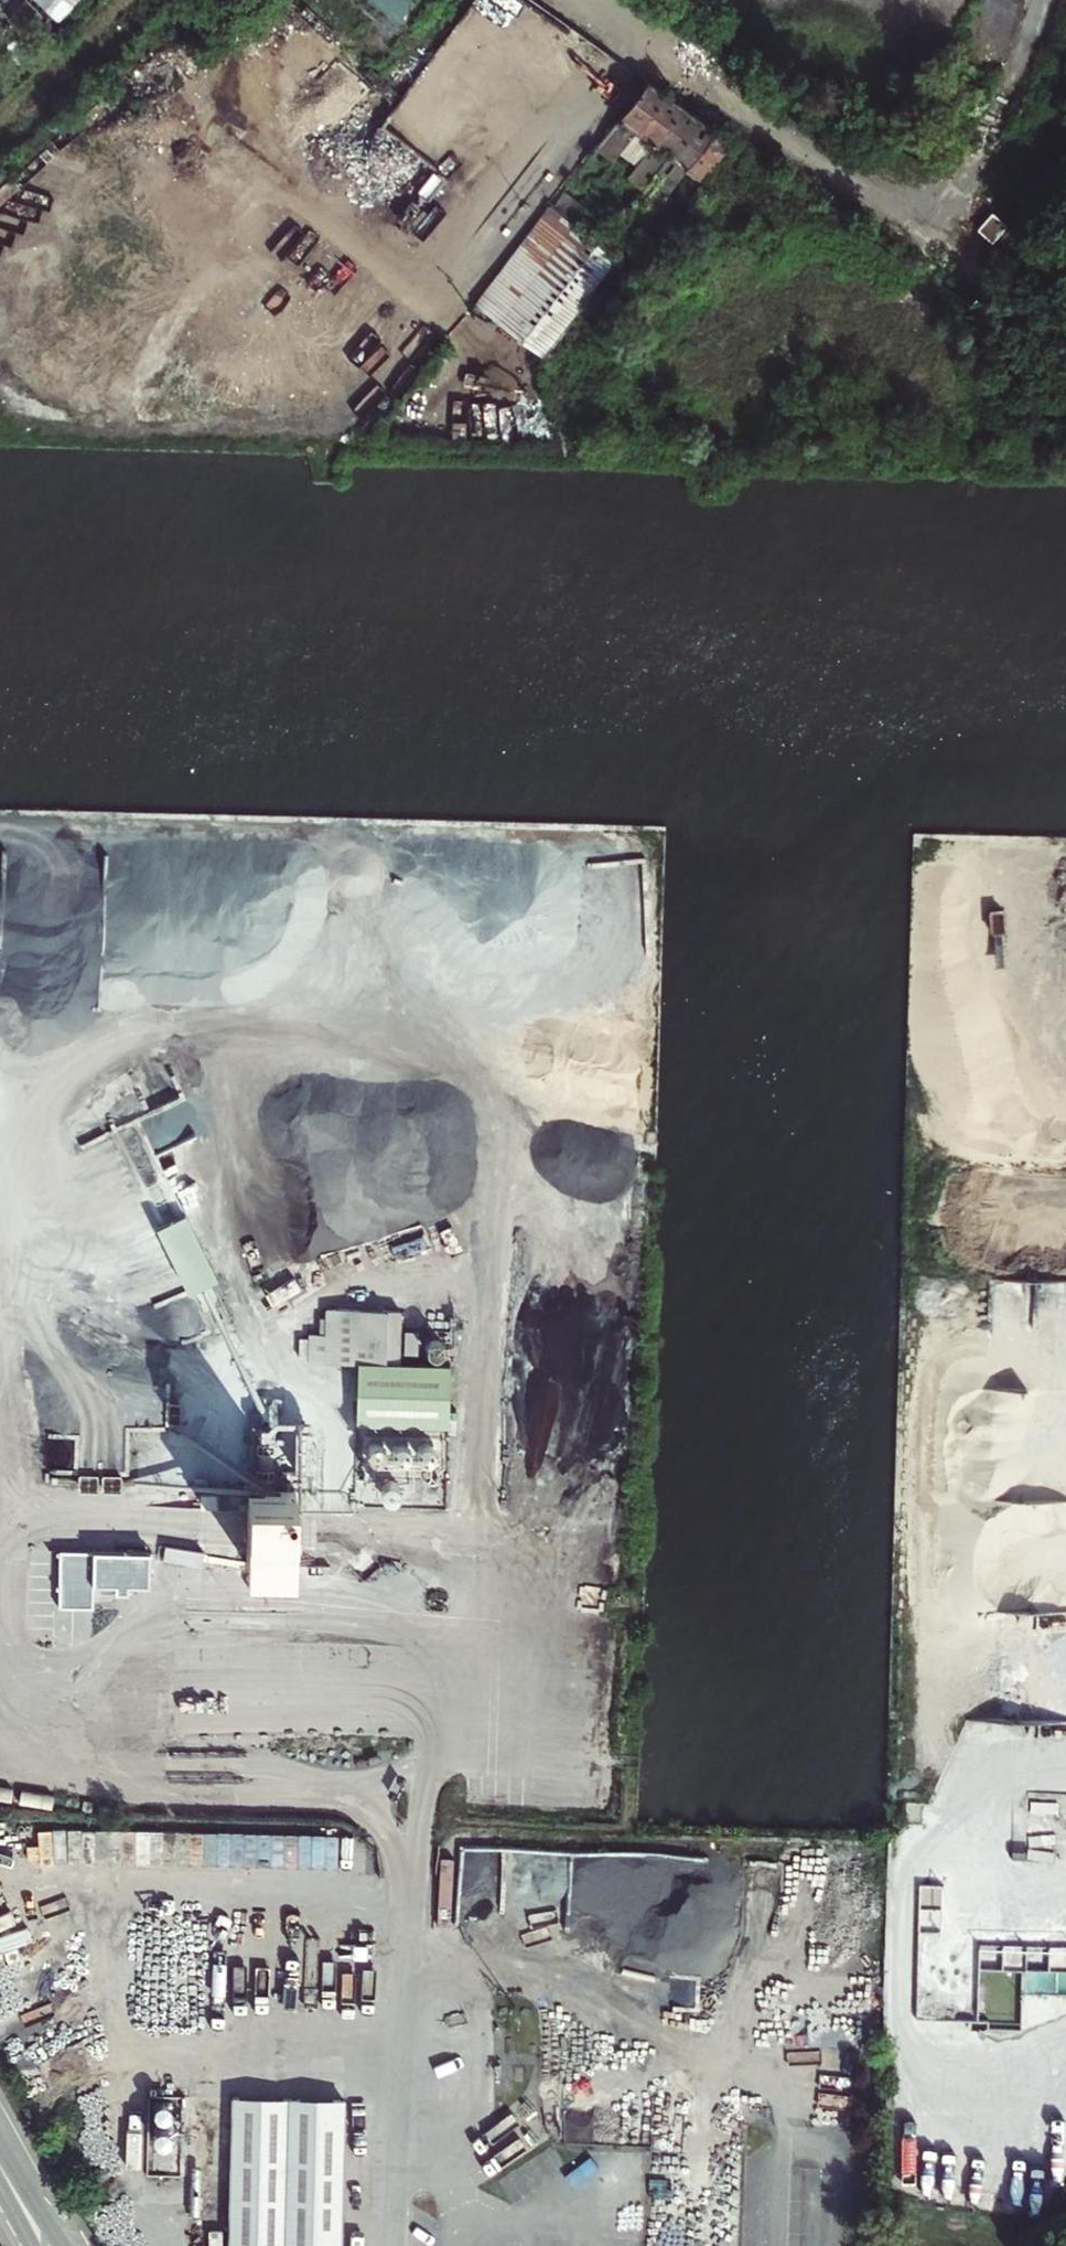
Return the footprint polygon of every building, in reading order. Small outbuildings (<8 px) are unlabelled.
[(231,65),(330,139),(371,84),(272,10),(231,65)] [(641,89),(611,129),(598,147),(616,160),(623,152),(630,143),(667,93),(657,86),(648,79),(641,89)] [(674,98),(667,93),(630,143),(639,149),(632,159),(640,165),(684,105),(678,100),(674,98)] [(631,176),(648,189),(700,116),(691,110),(684,105),(640,165),(631,176)] [(706,120),(700,116),(648,189),(636,206),(652,218),(687,169),(717,128),(706,120)] [(734,140),(717,128),(687,169),(704,181),(734,140)] [(623,152),(632,159),(639,149),(630,143),(623,152)] [(567,189),(555,205),(485,300),(555,350),(624,255),(574,218),(585,203),(567,189)] [(334,1365),(409,1368),(411,1315),(337,1311),(336,1336),(334,1365)] [(319,1335),(318,1364),(334,1365),(336,1336),(319,1335)] [(300,1490),(253,1488),(251,1527),(250,1563),(297,1564),(298,1531),(300,1490)] [(97,1585),(120,1586),(120,1592),(132,1593),(133,1586),(153,1587),(155,1555),(66,1552),(64,1606),(96,1607),(97,1585)] [(338,1831),(66,1826),(65,1860),(337,1865),(338,1831)] [(1027,1841),(1016,1841),(1015,1860),(1026,1860),(1027,1841)] [(351,2099),(236,2096),(232,2245),(347,2245),(351,2099)]
